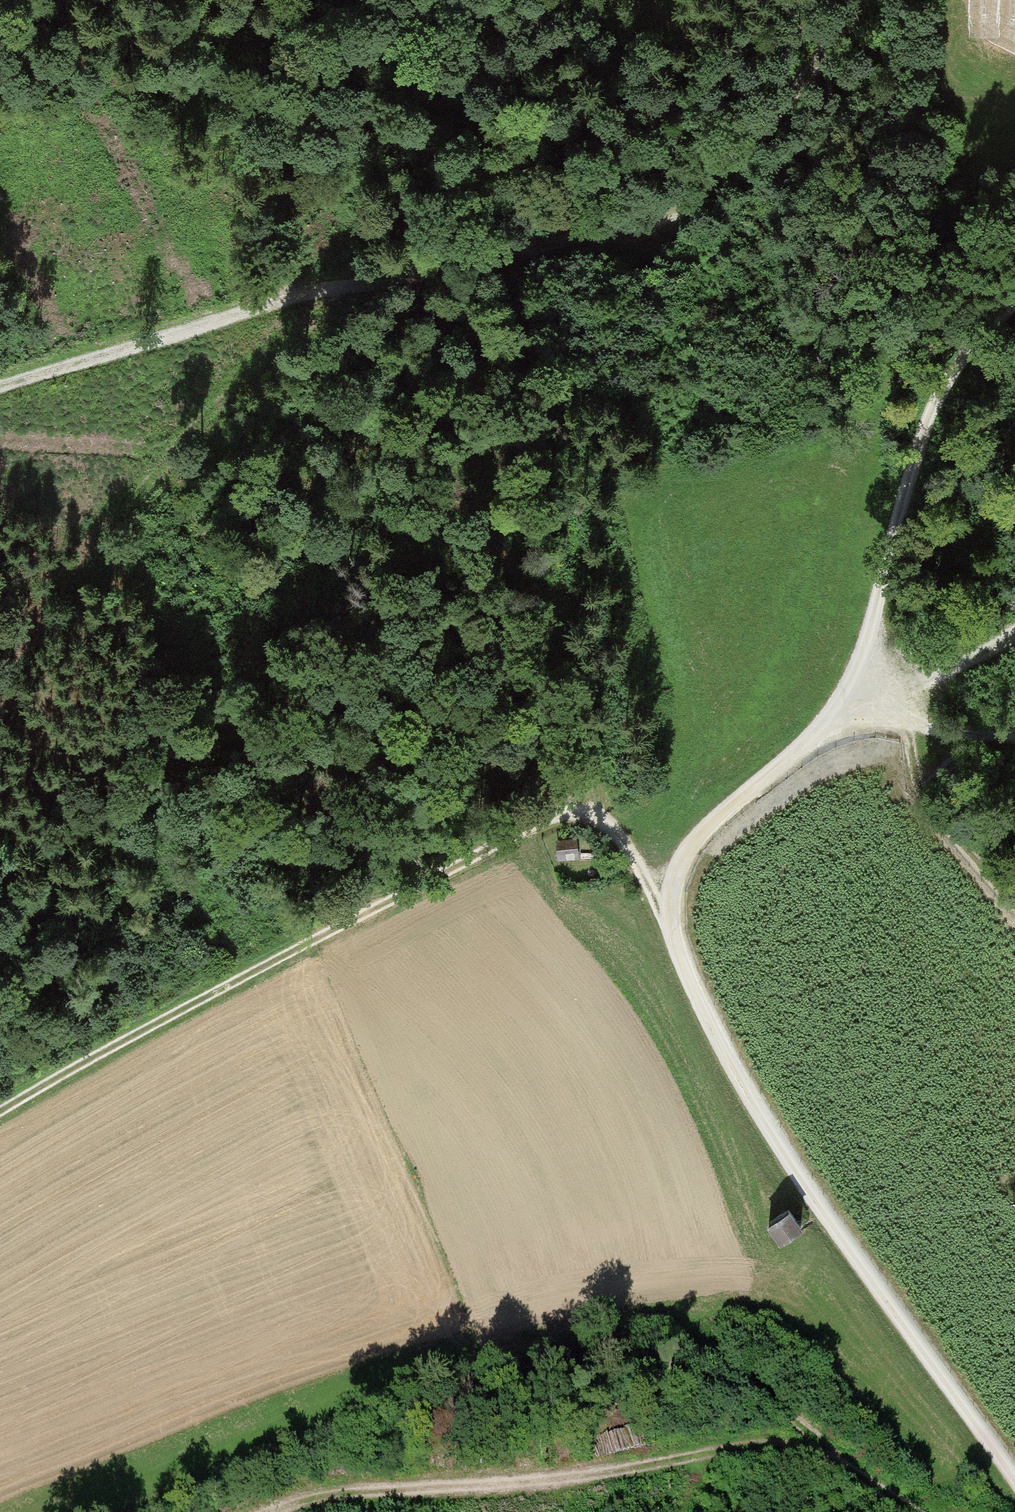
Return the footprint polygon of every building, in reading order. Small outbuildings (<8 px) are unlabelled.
[(554,842),(552,864),(583,867),(585,845),(554,842)] [(786,1199),(766,1213),(777,1230),(798,1216),(792,1207),(786,1199)]
